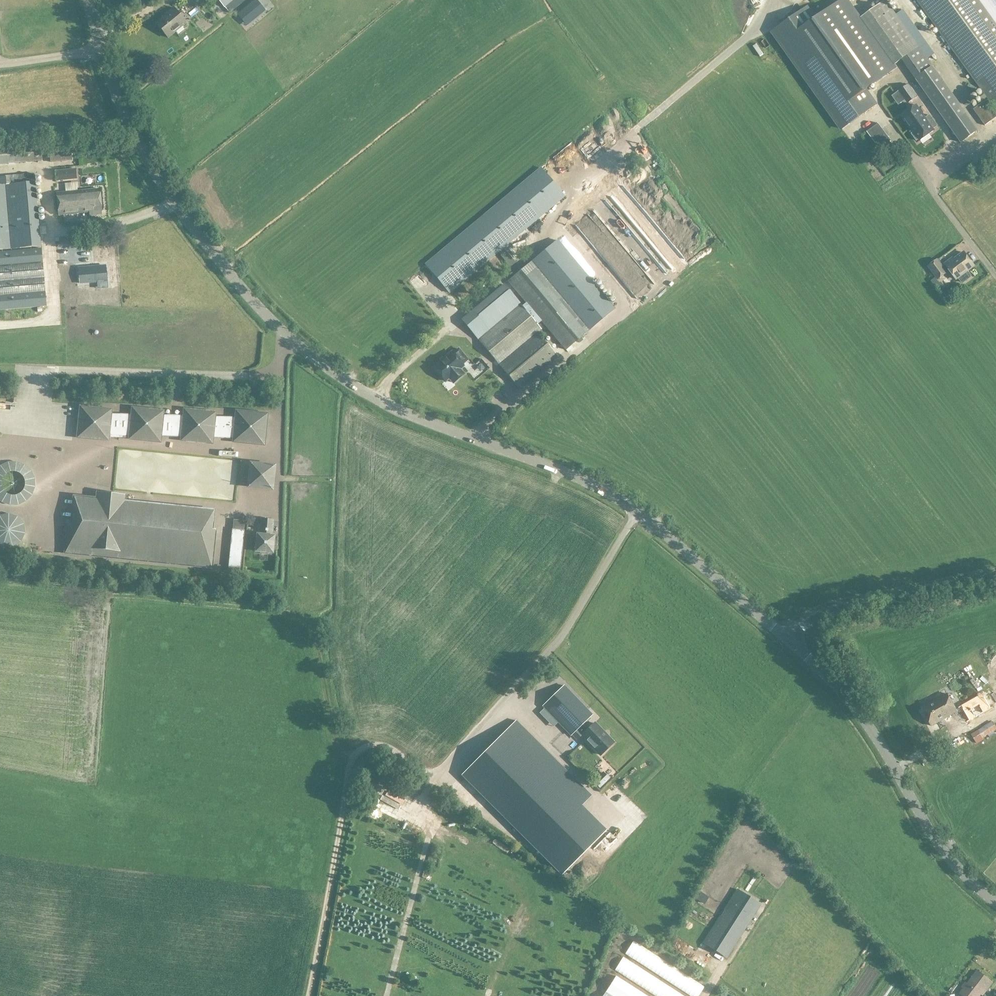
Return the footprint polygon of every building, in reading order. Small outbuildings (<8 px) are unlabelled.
[(256,0),(249,0),(239,8),(242,12),(238,15),(244,22),(262,7),(256,0)] [(807,7),(774,30),(772,31),(771,32),(839,130),(841,129),(842,128),(876,105),(865,90),(897,68),(894,64),(861,17),(850,0),(843,0),(816,19),(807,7)] [(884,0),(861,17),(894,64),(901,59),(961,145),(978,134),(949,93),(950,92),(919,47),(884,0)] [(979,0),(916,0),(995,110),(995,23),(979,0)] [(165,16),(156,24),(167,38),(186,23),(173,8),(165,15),(165,16)] [(161,63),(170,60),(167,50),(158,53),(161,63)] [(916,97),(913,92),(908,85),(899,91),(908,103),(916,97)] [(995,113),(986,100),(973,109),(985,125),(995,118),(995,113)] [(918,139),(919,141),(934,131),(933,129),(937,126),(929,115),(925,118),(916,105),(901,116),(911,129),(913,132),(911,134),(916,141),(918,139)] [(886,135),(879,123),(866,132),(879,148),(884,145),(893,157),(899,153),(890,141),(891,140),(887,134),(886,135)] [(42,161),(40,144),(0,147),(0,165),(42,161)] [(71,147),(67,147),(51,149),(52,163),(72,161),(71,147)] [(76,168),(56,170),(57,181),(76,179),(76,168)] [(426,265),(449,293),(565,196),(542,168),(426,265)] [(35,181),(34,173),(0,176),(0,249),(41,246),(35,181)] [(58,215),(89,213),(90,215),(102,215),(101,211),(102,211),(100,189),(57,193),(58,215)] [(615,311),(559,244),(509,285),(565,353),(615,311)] [(46,306),(41,248),(0,251),(0,310),(46,306)] [(971,274),(968,270),(973,266),(964,253),(953,260),(952,258),(946,263),(957,278),(958,277),(962,281),(964,282),(971,277),(971,274)] [(928,266),(938,279),(947,272),(937,259),(928,266)] [(97,282),(107,281),(106,266),(78,268),(80,283),(97,282)] [(557,358),(541,338),(544,335),(505,288),(461,323),(518,392),(557,358)] [(452,352),(434,367),(445,381),(449,378),(453,383),(464,374),(460,369),(464,366),(460,361),(465,357),(459,349),(453,353),(452,352)] [(662,362),(651,362),(651,376),(662,376),(662,362)] [(230,410),(230,401),(213,401),(212,409),(230,410)] [(109,442),(110,435),(129,435),(128,440),(161,443),(162,436),(180,437),(180,441),(213,445),(214,438),(232,438),(232,443),(265,446),(268,413),(235,409),(234,417),(216,417),(216,411),(183,408),(182,416),(164,415),(164,410),(131,406),(131,414),(112,414),(112,408),(79,405),(76,438),(109,442)] [(274,466),(251,464),(248,487),(272,489),(274,466)] [(104,497),(104,502),(76,499),(72,543),(206,557),(211,513),(117,504),(118,499),(104,497)] [(272,553),(274,537),(272,536),(274,520),(261,519),(260,535),(258,535),(256,551),(272,553)] [(243,532),(233,531),(230,565),(239,566),(243,532)] [(583,725),(593,715),(564,685),(542,706),(571,736),(578,729),(583,725)] [(925,707),(922,708),(932,726),(946,718),(947,719),(958,713),(957,712),(959,710),(966,721),(985,710),(978,698),(964,706),(963,704),(955,709),(947,694),(927,705),(926,703),(923,704),(925,707)] [(968,729),(974,738),(994,723),(988,715),(968,729)] [(581,806),(591,795),(516,721),(463,774),(562,874),(605,831),(581,806)] [(587,730),(583,725),(578,729),(583,735),(581,736),(601,756),(614,743),(595,723),(587,730)] [(593,782),(600,788),(605,784),(598,777),(593,782)] [(439,816),(453,821),(456,812),(442,807),(439,816)] [(431,842),(426,848),(431,853),(436,847),(431,842)] [(722,954),(756,900),(739,889),(704,943),(722,954)] [(624,956),(615,971),(654,995),(686,995),(624,956)] [(668,974),(673,962),(658,956),(653,967),(668,974)] [(964,995),(979,995),(981,994),(983,995),(992,982),(978,971),(967,984),(965,983),(962,987),(964,989),(961,994),(964,995)] [(602,995),(648,995),(615,975),(602,995)]
